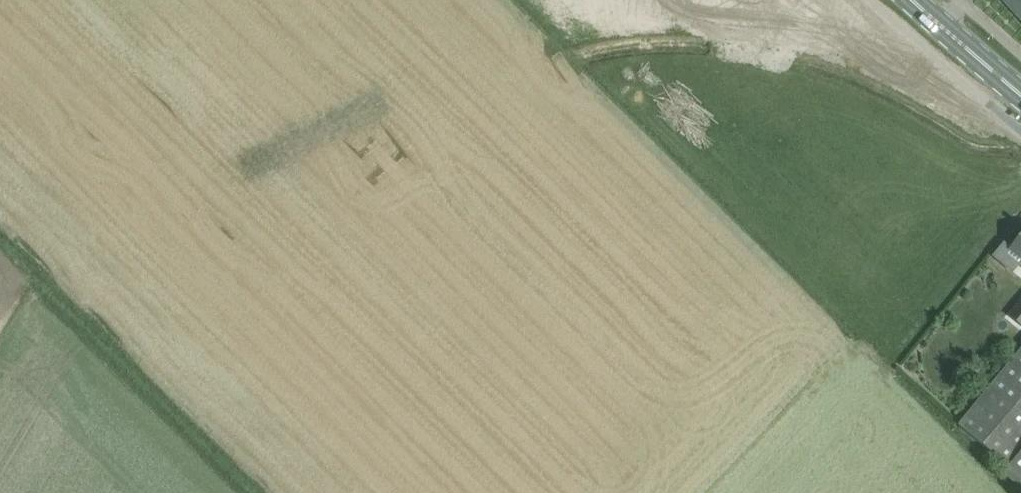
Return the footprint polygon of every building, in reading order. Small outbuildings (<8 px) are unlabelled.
[(1020,20),(1020,0),(1003,0),(1020,20)] [(1014,246),(1008,241),(995,256),(1016,273),(1020,266),(1020,237),(1014,246)] [(1011,317),(1020,326),(1020,305),(1011,317)] [(960,425),(1012,469),(1020,458),(1020,352),(960,425)] [(1012,469),(1007,475),(1020,486),(1020,458),(1012,469)]
